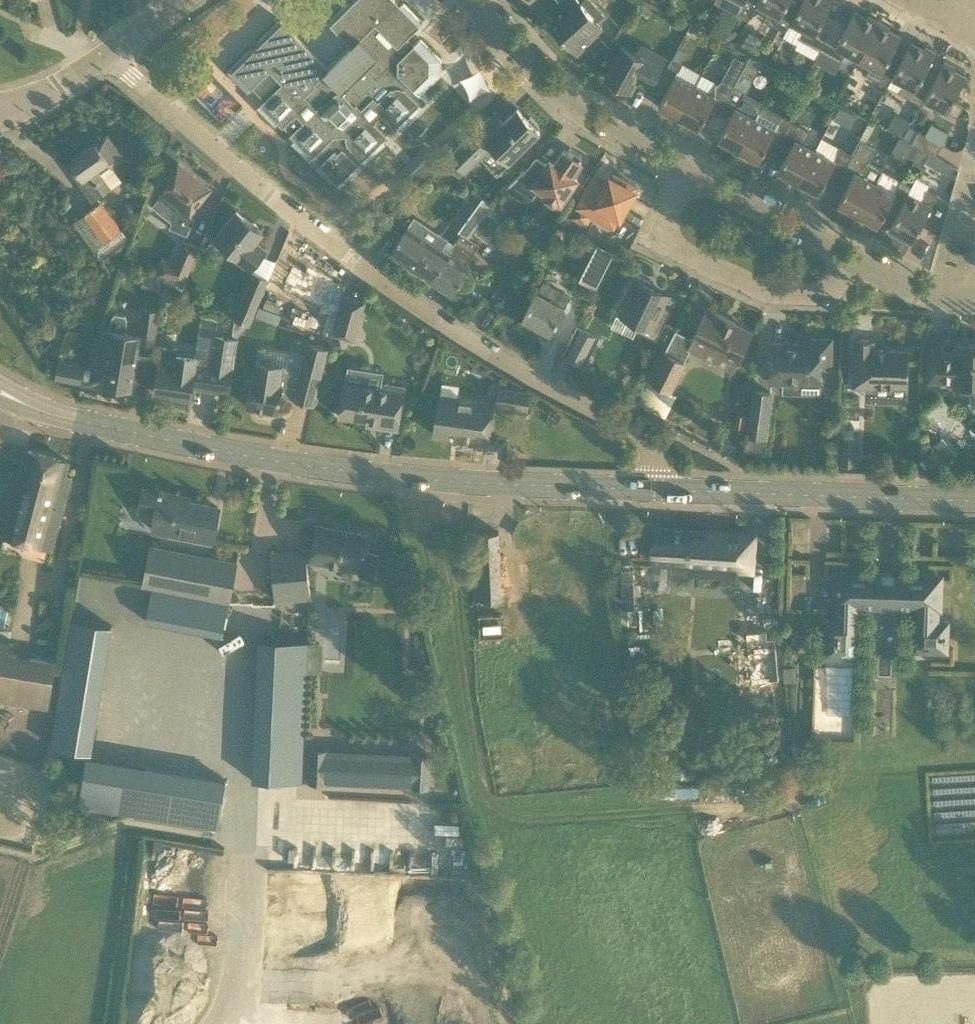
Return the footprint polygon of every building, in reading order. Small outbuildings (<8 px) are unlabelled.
[(227,70),(248,91),(254,86),(259,91),(258,93),(265,100),(257,107),(275,125),(278,122),(282,127),(284,126),(291,133),(290,134),(295,139),(292,142),(309,160),(312,157),(319,165),(316,167),(338,189),(361,167),(358,164),(362,160),(365,163),(380,149),(385,143),(382,140),(387,135),(386,134),(394,127),(395,128),(400,123),(402,126),(422,106),(413,97),(417,92),(419,95),(421,93),(441,74),(441,60),(420,38),(414,45),(407,38),(423,23),(403,2),(400,5),(395,0),(355,0),(351,5),(348,2),(327,22),(351,45),(328,68),(280,19),(257,42),(260,44),(253,51),(250,48),(227,70)] [(561,35),(579,54),(594,41),(599,36),(597,33),(604,27),(598,20),(604,14),(592,0),(583,0),(581,2),(580,0),(563,0),(551,11),(560,22),(554,27),(561,35)] [(750,16),(757,4),(758,0),(719,0),(750,16)] [(757,4),(769,11),(764,20),(786,31),(799,6),(788,0),(789,0),(758,0),(757,4)] [(833,25),(822,19),(832,0),(802,0),(799,6),(786,31),(783,36),(797,44),(800,39),(820,50),(833,25)] [(847,52),(859,59),(879,21),(868,15),(867,18),(855,11),(844,31),(833,25),(820,50),(842,61),(847,52)] [(887,86),(901,61),(890,55),(900,36),(888,29),(890,27),(879,21),(859,59),(871,65),(866,75),(887,86)] [(921,104),(934,79),(924,73),(935,52),(925,46),(924,49),(911,42),(901,61),(887,86),(892,77),(905,84),(900,93),(921,104)] [(614,60),(605,77),(611,81),(613,85),(621,89),(625,88),(631,91),(635,83),(649,90),(658,72),(667,58),(641,44),(636,53),(622,46),(614,60)] [(678,117),(696,85),(702,74),(672,58),(668,65),(677,71),(658,106),(678,117)] [(944,61),(934,79),(921,104),(924,99),(957,117),(963,106),(953,101),(966,76),(953,69),(955,67),(944,61)] [(729,68),(724,78),(735,84),(741,73),(729,68)] [(706,91),(696,85),(678,117),(698,128),(709,108),(719,113),(734,85),(723,79),(706,91)] [(738,149),(756,118),(762,106),(763,104),(744,94),(745,91),(734,85),(719,113),(729,118),(718,139),(738,149)] [(422,106),(428,100),(421,93),(419,95),(417,92),(413,97),(422,106)] [(762,106),(756,118),(738,149),(758,160),(769,140),(779,146),(792,121),(762,106)] [(476,130),(449,156),(466,173),(493,146),(509,163),(526,146),(540,132),(537,128),(539,126),(530,117),(528,119),(517,108),(505,120),(495,110),(490,116),(476,130)] [(798,182),(815,150),(804,144),(810,131),(792,121),(779,146),(789,151),(778,171),(798,182)] [(925,135),(918,131),(911,143),(918,147),(936,156),(942,144),(925,135)] [(107,161),(111,165),(122,157),(107,136),(97,143),(96,142),(70,161),(82,177),(83,178),(90,187),(85,190),(93,201),(111,188),(97,168),(107,161)] [(822,138),(815,150),(798,182),(818,193),(828,175),(837,180),(852,154),(822,138)] [(858,214),(882,170),(870,164),(870,163),(867,162),(874,148),(860,139),(852,154),(837,180),(847,186),(838,203),(858,214)] [(559,203),(560,204),(567,194),(578,178),(573,174),(582,162),(579,160),(582,155),(570,147),(567,151),(564,150),(555,162),(550,159),(546,164),(536,157),(528,167),(505,189),(522,200),(532,198),(538,189),(545,194),(546,198),(554,204),(559,203)] [(930,153),(925,162),(950,176),(955,167),(936,156),(930,153)] [(171,180),(160,193),(162,194),(178,207),(172,222),(169,227),(187,235),(194,219),(190,216),(199,204),(211,189),(179,163),(167,177),(171,180)] [(897,213),(912,186),(882,170),(858,214),(878,225),(887,207),(897,213)] [(570,217),(587,226),(593,214),(606,221),(609,222),(613,222),(617,220),(619,217),(620,217),(635,190),(634,190),(636,186),(621,177),(618,181),(610,177),(607,181),(595,175),(578,206),(576,205),(570,217)] [(897,213),(889,228),(901,235),(900,238),(911,244),(912,241),(924,220),(942,229),(949,202),(932,192),(926,189),(929,184),(916,177),(912,186),(897,213)] [(492,204),(473,189),(449,221),(469,236),(492,204)] [(122,230),(101,202),(73,222),(93,250),(122,230)] [(250,271),(255,266),(267,250),(256,241),(263,232),(236,210),(214,238),(236,255),(234,258),(250,271)] [(454,243),(448,240),(449,239),(439,233),(414,216),(407,226),(401,237),(390,253),(429,280),(454,243)] [(429,280),(452,295),(463,279),(470,268),(465,264),(479,244),(461,232),(454,243),(429,280)] [(182,291),(184,282),(199,247),(185,242),(176,262),(162,258),(157,275),(164,277),(163,280),(182,291)] [(597,243),(588,261),(604,268),(612,251),(597,243)] [(292,265),(281,290),(320,307),(318,314),(336,318),(345,284),(307,266),(305,271),(292,265)] [(590,302),(601,270),(587,265),(577,297),(590,302)] [(249,325),(269,279),(254,273),(235,319),(249,325)] [(633,273),(617,307),(620,308),(618,314),(639,324),(636,330),(656,339),(675,300),(648,287),(651,281),(633,273)] [(537,292),(532,300),(522,318),(551,333),(565,307),(564,307),(571,296),(543,281),(537,292)] [(335,334),(354,340),(365,301),(346,296),(335,334)] [(154,344),(159,310),(143,308),(140,333),(139,341),(140,342),(154,344)] [(688,349),(734,371),(752,332),(734,323),(735,321),(707,308),(688,349)] [(103,350),(100,369),(106,370),(103,385),(132,389),(135,370),(138,354),(138,353),(140,342),(139,341),(140,333),(125,330),(127,320),(125,315),(115,313),(112,317),(110,329),(107,328),(103,350)] [(577,326),(563,354),(585,366),(599,337),(577,326)] [(159,366),(159,373),(156,393),(190,398),(192,388),(206,390),(228,393),(230,384),(232,365),(237,340),(214,336),(211,358),(198,356),(198,355),(177,352),(178,349),(162,347),(162,350),(161,350),(159,366)] [(770,363),(769,383),(801,384),(801,377),(820,377),(821,362),(831,362),(831,339),(810,338),(810,345),(799,345),(799,344),(771,343),(770,363)] [(854,359),(853,386),(864,387),(907,388),(907,386),(908,387),(908,371),(909,351),(873,349),(874,340),(854,339),(854,359)] [(248,377),(245,395),(249,395),(248,407),(278,411),(280,396),(295,398),(308,400),(312,401),(311,403),(314,403),(328,348),(308,342),(301,367),(286,364),(255,360),(252,378),(248,377)] [(954,387),(974,388),(974,344),(956,343),(955,354),(929,353),(928,373),(928,381),(955,382),(954,387)] [(665,351),(650,381),(671,392),(686,362),(665,351)] [(84,368),(58,362),(55,378),(81,383),(84,368)] [(397,429),(400,410),(404,387),(381,383),(380,387),(344,382),(339,416),(378,422),(377,426),(397,429)] [(497,405),(527,409),(529,393),(500,389),(497,405)] [(747,435),(765,438),(772,393),(754,390),(747,435)] [(488,443),(493,403),(440,395),(434,435),(488,443)] [(839,436),(838,463),(859,464),(860,437),(839,436)] [(921,453),(935,471),(947,462),(933,444),(921,453)] [(21,469),(4,528),(1,537),(50,551),(66,495),(71,476),(66,475),(69,461),(26,450),(21,469)] [(153,531),(212,542),(219,507),(177,500),(178,496),(163,493),(163,490),(159,489),(159,492),(143,489),(140,510),(156,513),(155,522),(153,531)] [(274,594),(275,601),(310,597),(307,560),(309,560),(357,569),(362,576),(373,578),(378,555),(367,553),(370,535),(316,525),(311,549),(271,553),(273,576),(266,577),(266,583),(270,595),(274,594)] [(653,529),(651,562),(687,565),(687,563),(706,564),(706,574),(738,577),(738,569),(739,569),(751,570),(752,561),(752,556),(753,536),(708,533),(691,532),(656,529),(653,529)] [(472,533),(471,533),(471,553),(471,601),(476,600),(481,600),(499,600),(498,552),(498,532),(472,533)] [(230,600),(237,563),(150,546),(143,584),(230,600)] [(912,653),(944,654),(945,624),(935,624),(936,608),(939,608),(940,578),(918,577),(918,581),(857,579),(858,575),(836,574),(834,620),(827,620),(825,658),(858,659),(860,617),(857,617),(857,609),(916,611),(916,619),(913,619),(912,653)] [(223,637),(230,604),(152,590),(146,622),(223,637)] [(60,745),(103,751),(120,621),(76,616),(60,745)] [(746,659),(738,660),(740,683),(748,683),(749,686),(774,684),(773,680),(778,680),(774,638),(769,638),(768,629),(744,631),(746,659)] [(46,707),(54,660),(9,652),(11,642),(0,641),(0,698),(46,707)] [(431,754),(310,749),(309,783),(430,788),(431,754)] [(79,806),(138,816),(146,766),(87,756),(79,806)]
